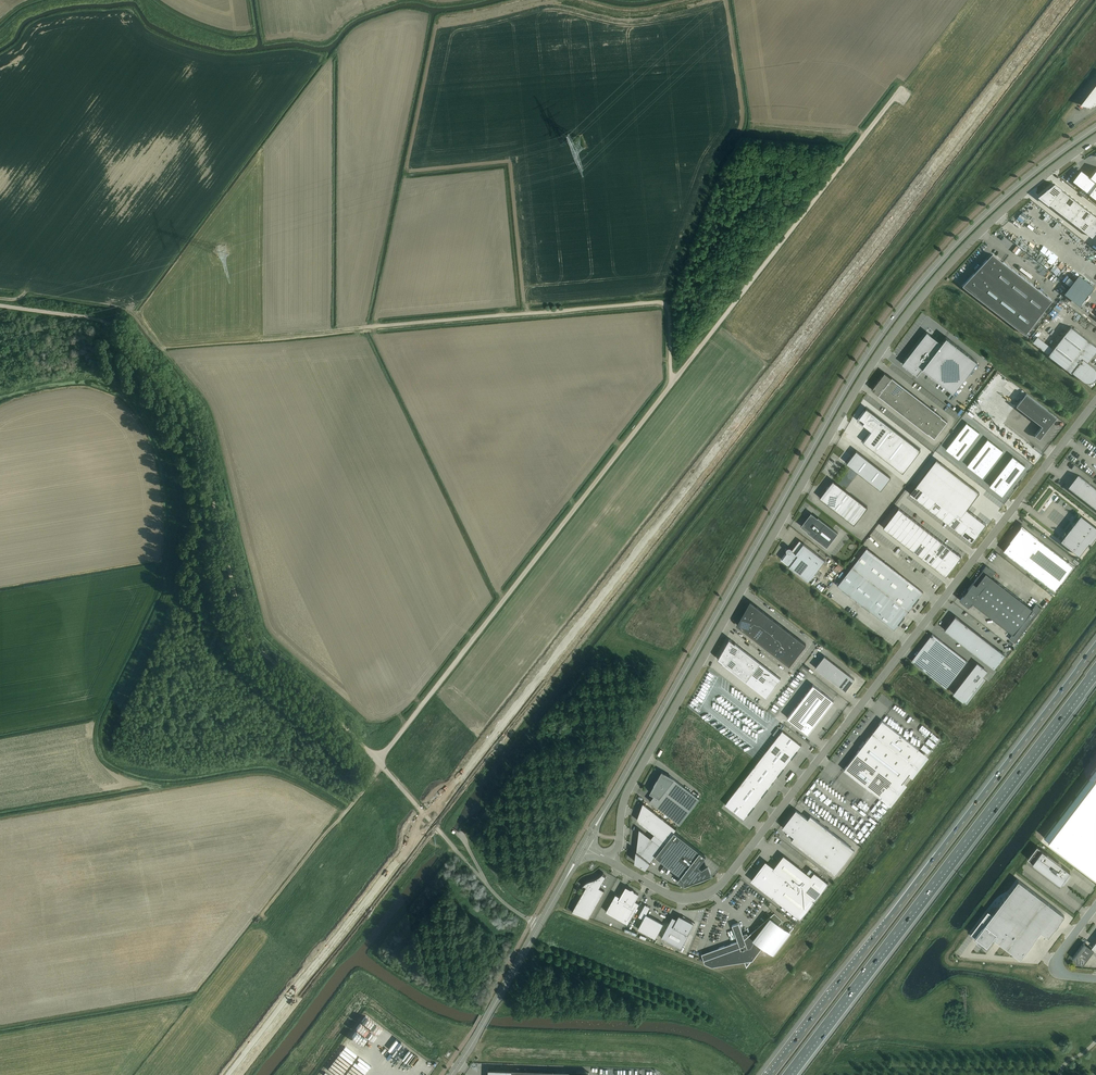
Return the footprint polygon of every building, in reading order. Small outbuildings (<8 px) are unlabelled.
[(1081,104),(1095,105),(1095,104),(1095,84),(1081,104)] [(1095,198),(1095,169),(1090,176),(1086,173),(1085,173),(1081,170),(1077,176),(1076,176),(1073,180),(1095,198)] [(1036,195),(1095,241),(1095,212),(1055,180),(1036,195)] [(987,259),(963,285),(1026,334),(1053,299),(1003,261),(1003,262),(993,254),(988,260),(987,259)] [(1081,309),(1095,289),(1078,278),(1065,298),(1081,309)] [(1086,331),(1090,325),(1083,321),(1079,327),(1086,331)] [(1095,367),(1094,366),(1088,361),(1095,351),(1095,345),(1071,326),(1049,355),(1072,372),(1073,372),(1083,380),(1085,381),(1086,382),(1088,382),(1089,382),(1091,382),(1092,381),(1093,381),(1094,381),(1094,380),(1095,379),(1095,378),(1095,368),(1095,367)] [(903,363),(902,364),(917,375),(922,368),(953,392),(977,361),(946,337),(941,343),(927,332),(906,358),(906,359),(905,361),(904,360),(904,361),(903,363)] [(947,421),(884,373),(872,389),(934,438),(947,421)] [(1049,425),(1055,416),(1048,411),(1049,410),(1027,393),(1017,406),(1043,426),(1035,435),(1040,439),(1041,438),(1050,426),(1049,425)] [(922,449),(868,407),(858,419),(873,430),(864,441),(904,472),(922,449)] [(967,423),(946,449),(959,459),(980,433),(967,423)] [(987,439),(967,465),(982,477),(1003,451),(987,439)] [(890,477),(856,450),(846,463),(880,490),(890,477)] [(1012,455),(989,485),(1002,495),(1025,465),(1012,455)] [(940,467),(923,489),(972,527),(981,517),(966,504),(974,491),(940,467)] [(1081,475),(1080,476),(1079,475),(1075,480),(1076,481),(1075,483),(1074,482),(1070,486),(1072,487),(1071,488),(1095,508),(1095,487),(1081,475)] [(839,486),(833,481),(827,489),(826,488),(819,497),(854,524),(867,507),(840,486),(839,486)] [(916,484),(909,493),(972,542),(979,533),(916,484)] [(901,506),(883,529),(945,575),(962,553),(901,506)] [(838,532),(818,516),(817,517),(811,512),(801,526),(807,531),(806,531),(827,547),(838,532)] [(1061,541),(1080,555),(1095,534),(1095,526),(1081,515),(1080,517),(1081,518),(1076,524),(1075,523),(1073,526),(1074,527),(1069,533),(1068,532),(1061,541)] [(1007,537),(998,549),(1053,589),(1072,565),(1026,531),(1017,544),(1007,537)] [(786,551),(787,552),(782,558),(790,565),(789,566),(808,581),(825,559),(803,543),(795,553),(792,550),(792,549),(791,548),(791,547),(790,547),(788,547),(787,547),(786,548),(786,549),(786,550),(786,551)] [(866,547),(852,566),(909,611),(909,610),(913,605),(919,597),(923,591),(899,573),(899,572),(891,566),(886,562),(885,562),(880,558),(872,551),(872,552),(866,547)] [(969,607),(972,602),(1012,633),(1009,638),(1015,642),(1041,608),(1035,604),(1032,608),(992,576),(995,572),(986,565),(959,600),(969,607)] [(909,611),(852,566),(837,585),(843,590),(842,590),(850,596),(856,600),(855,600),(856,600),(861,604),(861,605),(869,611),(869,610),(894,629),(898,624),(905,616),(904,616),(908,611),(909,611)] [(1038,600),(1041,595),(1036,591),(1032,597),(1038,600)] [(789,665),(806,644),(750,600),(736,624),(789,665)] [(944,629),(994,668),(1005,654),(955,615),(952,619),(951,619),(950,621),(944,629)] [(940,682),(939,682),(946,687),(967,660),(942,641),(932,634),(921,648),(918,652),(921,654),(914,663),(940,682)] [(729,638),(717,658),(766,696),(780,678),(729,638)] [(822,673),(832,661),(824,655),(815,667),(822,673)] [(830,679),(839,667),(832,661),(822,673),(830,679)] [(977,662),(953,693),(967,704),(985,679),(982,676),(987,670),(977,662)] [(837,685),(847,673),(839,667),(830,679),(837,685)] [(847,673),(837,685),(845,690),(854,678),(847,673)] [(833,700),(813,684),(787,717),(808,733),(833,700)] [(882,720),(843,769),(880,797),(881,796),(890,802),(926,756),(917,750),(918,748),(882,720)] [(801,745),(782,730),(753,767),(773,782),(801,745)] [(773,782),(753,767),(743,780),(725,804),(744,819),(773,782)] [(679,824),(699,798),(670,775),(669,776),(662,771),(657,780),(657,779),(654,784),(655,784),(650,792),(654,795),(650,800),(679,824)] [(1053,835),(1086,863),(1095,849),(1095,774),(1053,835)] [(676,828),(644,804),(644,805),(645,806),(641,812),(645,815),(640,821),(649,827),(649,828),(648,828),(655,834),(652,838),(662,846),(665,842),(674,831),(676,828)] [(791,839),(835,873),(854,849),(810,814),(808,818),(796,809),(782,827),(794,836),(791,839)] [(645,867),(655,855),(662,846),(652,838),(642,831),(639,835),(642,837),(638,841),(641,844),(638,848),(641,850),(638,854),(637,854),(636,862),(645,867)] [(662,846),(655,855),(680,875),(677,879),(682,882),(680,883),(684,882),(684,883),(684,884),(695,880),(695,879),(693,880),(692,879),(709,873),(693,860),(700,851),(674,831),(665,842),(662,846)] [(1069,874),(1068,873),(1070,871),(1042,849),(1038,847),(1029,859),(1032,862),(1060,883),(1062,881),(1063,882),(1069,874)] [(769,865),(766,868),(763,866),(755,876),(758,879),(756,882),(773,895),(772,897),(800,918),(828,882),(814,871),(811,875),(783,854),(773,868),(769,865)] [(600,874),(599,875),(596,877),(595,878),(594,878),(590,880),(586,881),(586,882),(585,882),(584,883),(582,885),(583,885),(586,886),(572,911),(588,918),(604,890),(599,887),(606,876),(602,873),(603,872),(601,874),(600,874)] [(987,910),(970,932),(986,945),(993,937),(1020,957),(1034,939),(1034,938),(1040,930),(1050,917),(1058,923),(1064,915),(1018,880),(996,908),(992,914),(988,910),(987,910)] [(616,893),(606,911),(627,923),(639,903),(634,900),(638,893),(633,891),(633,889),(630,889),(626,886),(620,896),(616,893)] [(642,919),(637,928),(654,938),(662,923),(646,914),(648,909),(643,906),(638,916),(642,919)] [(782,919),(781,918),(774,912),(759,926),(758,925),(757,925),(756,926),(755,926),(754,927),(756,928),(748,935),(747,933),(743,934),(738,922),(732,925),(738,941),(701,954),(705,962),(712,965),(745,960),(746,965),(762,945),(773,954),(790,933),(779,924),(782,919)] [(684,918),(682,917),(682,916),(679,914),(675,922),(671,920),(672,918),(671,918),(661,937),(681,948),(688,935),(687,935),(687,934),(688,934),(691,927),(692,925),(693,925),(695,922),(685,917),(684,918)] [(1084,942),(1072,957),(1082,965),(1093,949),(1084,942)]
